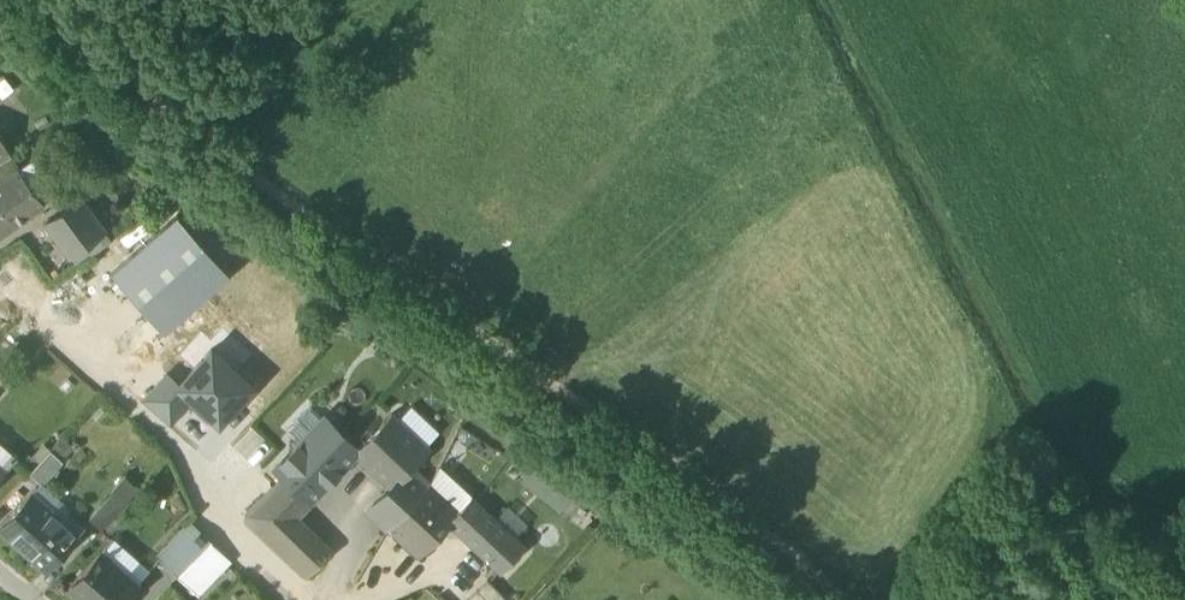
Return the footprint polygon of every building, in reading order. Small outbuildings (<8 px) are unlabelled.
[(9,154),(0,137),(0,159),(9,154)] [(1,183),(19,169),(18,167),(9,154),(0,159),(0,181),(1,183)] [(32,157),(18,167),(19,169),(40,197),(53,186),(32,157)] [(44,203),(40,197),(19,169),(1,183),(0,183),(0,236),(44,203)] [(47,224),(69,255),(103,230),(81,199),(47,224)] [(176,214),(110,272),(164,332),(230,275),(176,214)] [(110,240),(103,230),(69,255),(75,262),(90,251),(92,254),(110,240)] [(252,385),(211,348),(178,385),(192,399),(211,415),(219,423),(252,385)] [(166,374),(143,399),(170,424),(188,404),(192,399),(178,385),(166,374)] [(188,404),(206,420),(211,415),(192,399),(188,404)] [(411,405),(397,419),(426,446),(439,432),(411,405)] [(386,530),(388,528),(429,484),(411,468),(429,449),(426,446),(397,419),(391,413),(358,448),(353,453),(355,454),(390,487),(367,512),(386,530)] [(309,502),(350,459),(345,454),(353,444),(324,416),(274,469),(283,476),(309,502)] [(5,470),(17,456),(0,441),(0,466),(5,470)] [(358,448),(353,444),(345,454),(350,459),(355,454),(353,453),(358,448)] [(39,484),(41,485),(62,461),(50,450),(29,474),(39,484)] [(438,467),(429,484),(457,511),(469,498),(470,498),(438,467)] [(521,484),(559,512),(569,499),(530,471),(521,484)] [(294,517),(309,502),(283,476),(244,516),(307,576),(330,552),(294,517)] [(124,478),(108,495),(121,507),(137,489),(124,478)] [(39,484),(31,493),(61,520),(67,513),(69,510),(41,485),(39,484)] [(448,521),(457,511),(429,484),(388,528),(418,557),(450,523),(448,521)] [(0,528),(46,569),(83,528),(67,513),(61,520),(31,493),(0,528)] [(99,531),(121,507),(108,495),(87,519),(99,531)] [(492,519),(469,498),(457,511),(448,521),(450,523),(503,572),(524,550),(513,539),(492,519)] [(507,503),(492,519),(513,539),(528,523),(507,503)] [(156,556),(166,566),(198,533),(188,523),(156,556)] [(177,576),(198,595),(230,563),(209,543),(198,533),(166,566),(177,576)] [(114,538),(101,553),(137,585),(150,570),(114,538)] [(137,585),(101,553),(69,590),(80,599),(123,599),(137,585)] [(488,584),(473,599),(505,599),(488,584)]
